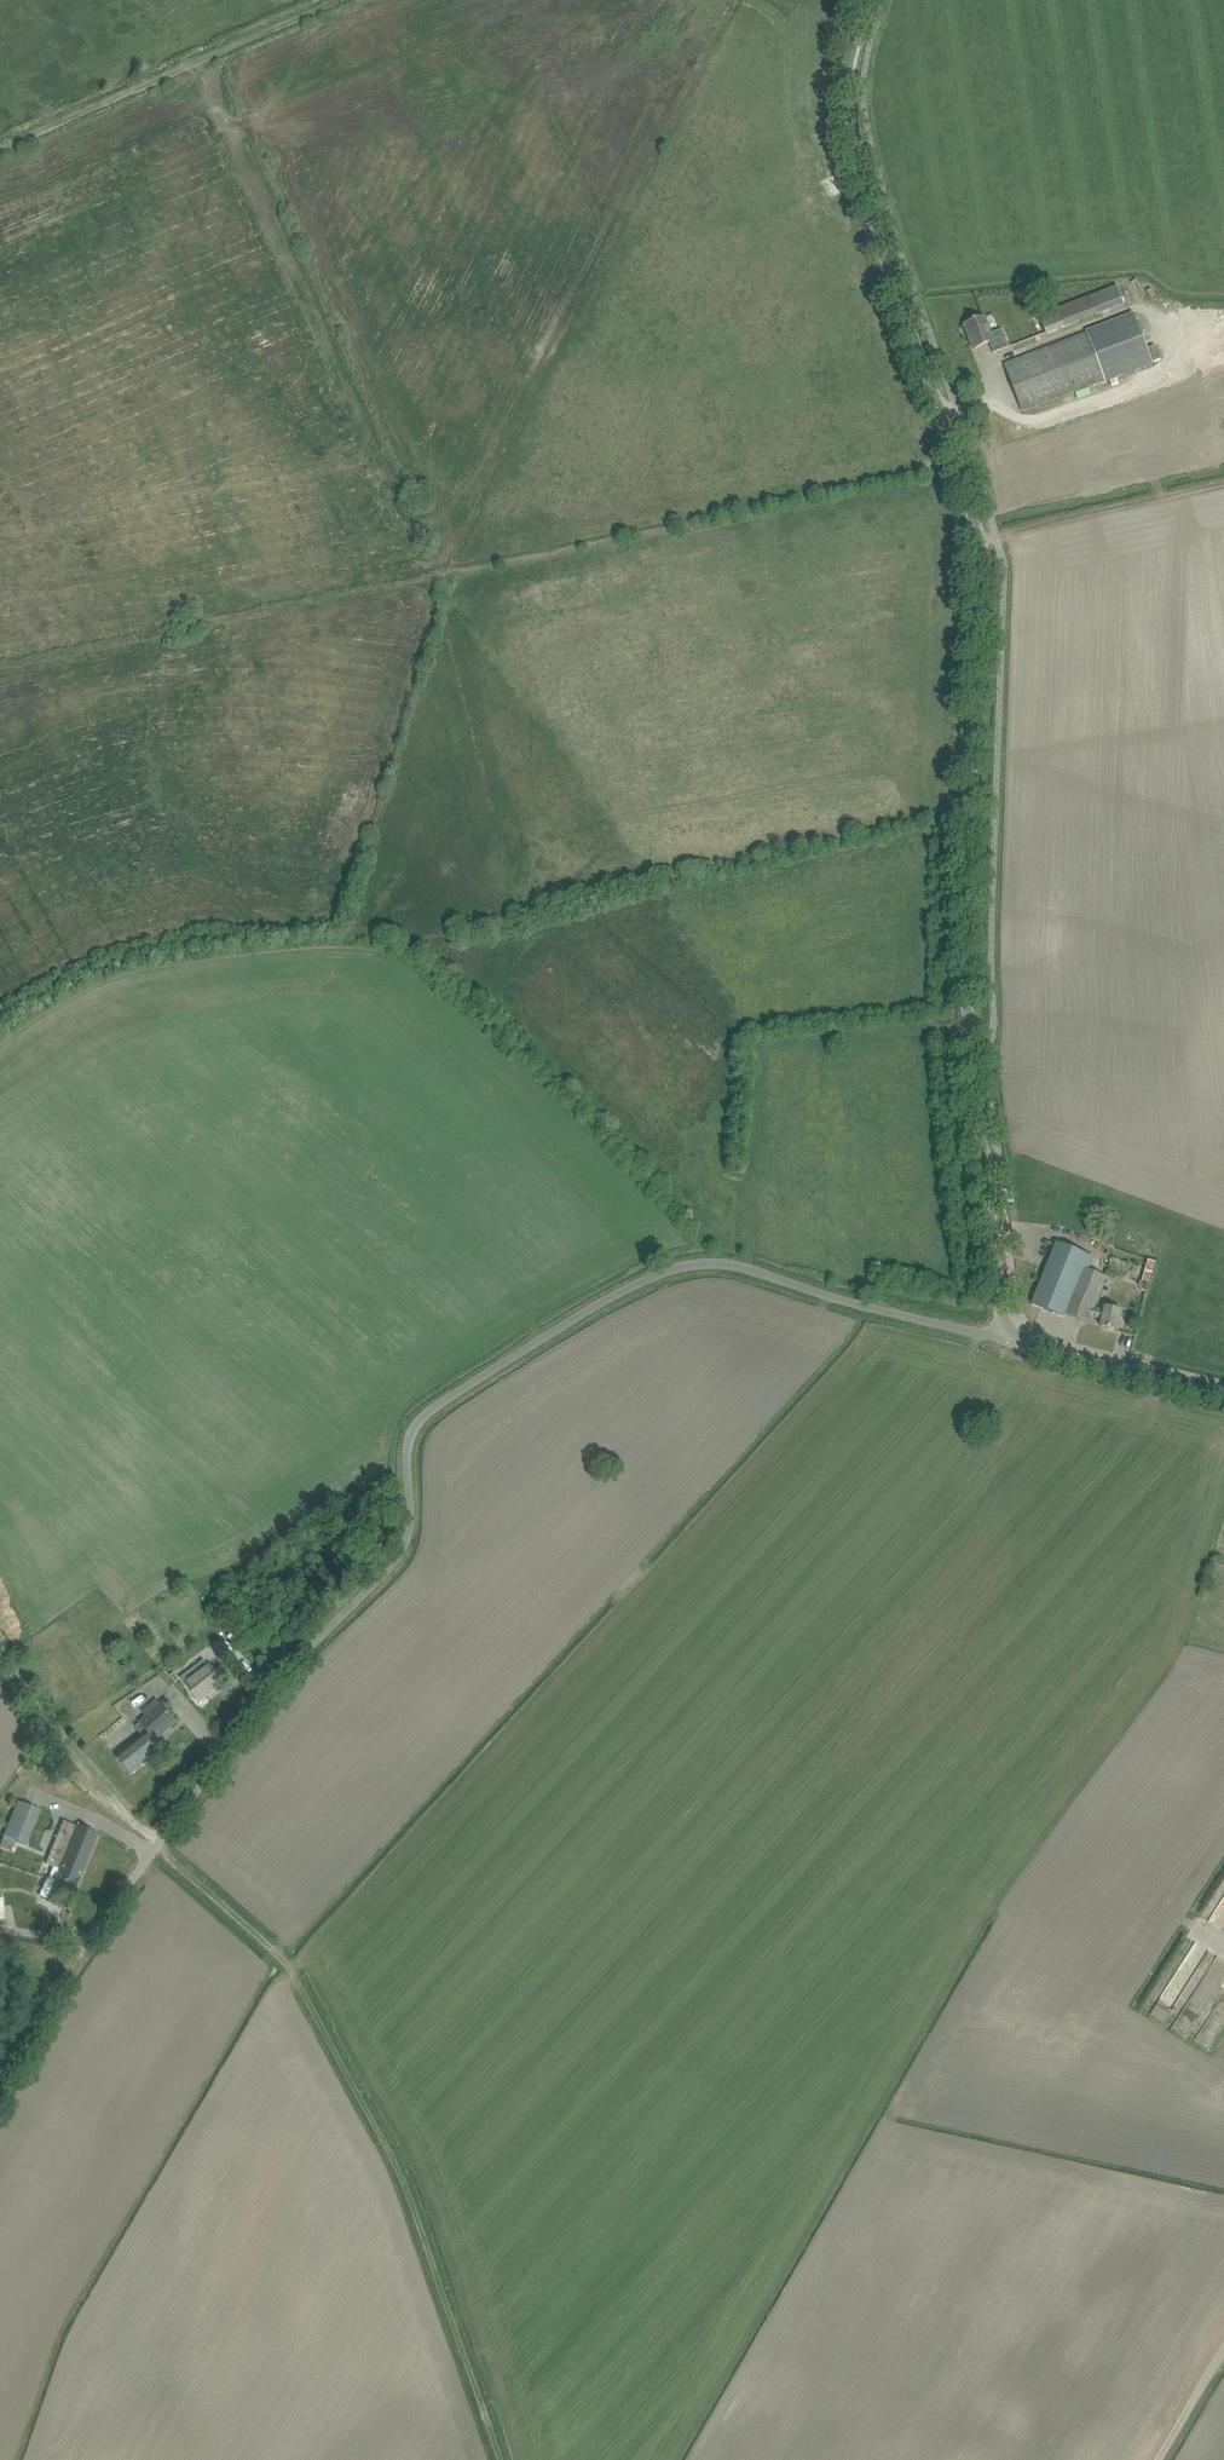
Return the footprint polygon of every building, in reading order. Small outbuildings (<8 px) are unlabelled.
[(1117,285),(1078,299),(1038,314),(1046,334),(1124,304),(1117,285)] [(1134,315),(1016,360),(1004,364),(1022,411),(1152,362),(1134,315)] [(1009,347),(1002,329),(993,332),(986,316),(977,320),(976,319),(964,324),(968,334),(970,333),(975,348),(989,342),(993,353),(1009,347)] [(1032,454),(1015,458),(1018,472),(1035,468),(1032,454)] [(1062,492),(1069,490),(1059,459),(1052,461),(1062,492)] [(1032,1304),(1063,1317),(1065,1314),(1083,1268),(1086,1261),(1054,1249),(1032,1304)] [(1083,1268),(1065,1314),(1088,1324),(1091,1317),(1102,1320),(1101,1327),(1116,1330),(1119,1318),(1121,1319),(1123,1313),(1121,1313),(1121,1311),(1105,1307),(1104,1311),(1094,1309),(1106,1278),(1083,1268)] [(204,1660),(183,1677),(181,1678),(192,1693),(199,1702),(208,1696),(207,1694),(222,1682),(215,1672),(210,1665),(209,1666),(204,1660)] [(142,1734),(116,1756),(131,1775),(163,1750),(155,1740),(175,1722),(160,1706),(135,1726),(142,1734)] [(3,1836),(18,1842),(16,1846),(24,1849),(25,1845),(26,1845),(34,1824),(35,1824),(40,1811),(17,1801),(3,1836)] [(59,1873),(55,1882),(48,1902),(56,1905),(67,1910),(79,1881),(79,1882),(98,1835),(63,1821),(46,1864),(60,1870),(59,1873)] [(12,1905),(11,1913),(18,1914),(18,1919),(23,1920),(25,1907),(12,1905)]
